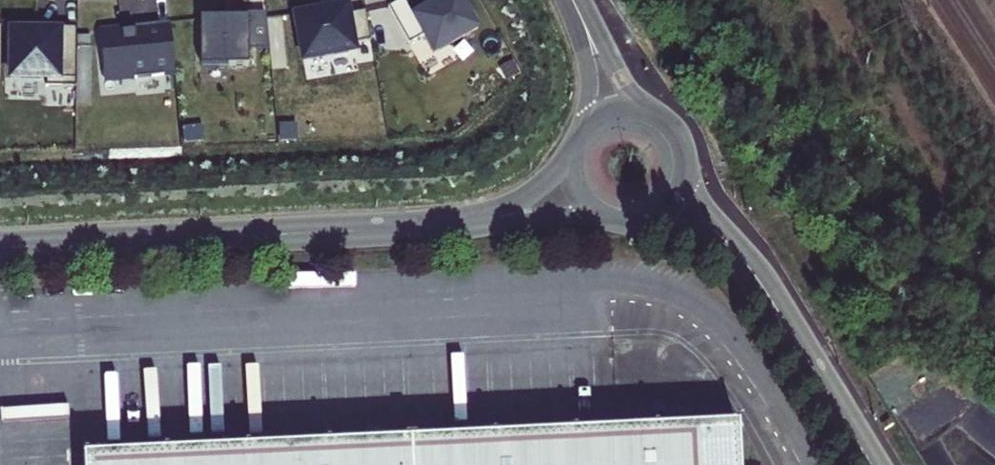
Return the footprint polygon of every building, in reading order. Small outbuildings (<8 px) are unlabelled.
[(405,0),(401,0),(389,7),(410,44),(424,36),(435,54),(479,29),(462,0),(443,0),(414,16),(405,0)] [(320,12),(319,10),(296,14),(304,61),(356,51),(354,44),(372,41),(366,11),(349,15),(348,7),(320,12)] [(267,18),(201,18),(201,66),(249,66),(250,50),(270,50),(267,18)] [(123,32),(123,31),(100,33),(105,78),(135,75),(135,78),(165,75),(164,72),(175,71),(171,22),(135,26),(136,31),(123,32)] [(38,25),(12,24),(11,78),(46,79),(46,86),(76,87),(77,28),(59,28),(58,32),(38,31),(38,25)] [(83,458),(84,464),(740,464),(738,425),(83,458)]
